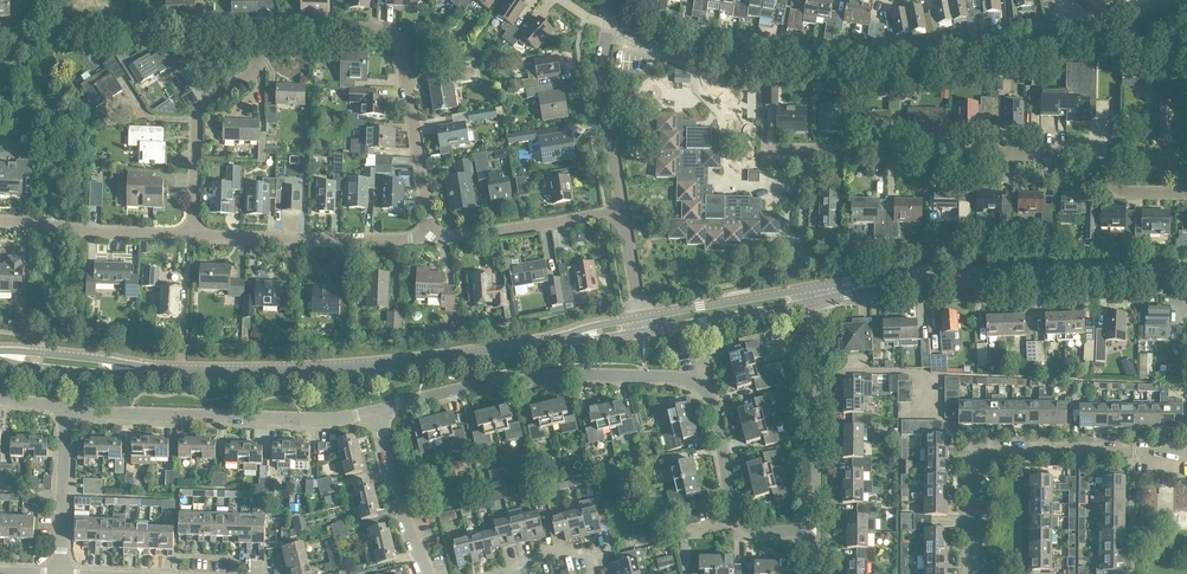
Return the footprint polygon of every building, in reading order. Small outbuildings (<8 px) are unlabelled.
[(9,19),(9,15),(16,15),(16,0),(0,0),(0,18),(9,19)] [(166,23),(180,23),(180,18),(194,18),(194,5),(202,5),(202,0),(165,0),(166,23)] [(233,16),(257,16),(257,10),(264,10),(264,8),(274,8),(274,0),(264,0),(264,3),(257,3),(257,0),(233,0),(233,16)] [(301,10),(319,11),(319,13),(328,13),(329,0),(301,0),(301,10)] [(350,8),(370,9),(370,4),(370,0),(350,0),(350,8)] [(458,8),(465,12),(469,6),(475,10),(480,3),(488,8),(494,0),(463,0),(458,8)] [(518,31),(511,26),(525,8),(514,0),(508,0),(496,15),(505,21),(499,28),(506,33),(501,39),(507,43),(513,36),(518,31)] [(659,11),(666,12),(668,0),(661,0),(659,11)] [(694,0),(692,12),(700,13),(702,0),(693,0),(694,0)] [(700,13),(707,14),(708,9),(720,11),(722,0),(702,0),(700,13)] [(720,11),(720,12),(728,14),(728,17),(732,18),(739,19),(742,4),(735,3),(736,0),(722,0),(720,11)] [(742,4),(739,19),(747,21),(747,17),(760,20),(760,16),(761,11),(763,0),(750,0),(749,6),(742,4)] [(760,20),(773,21),(772,25),(783,27),(787,0),(763,0),(761,11),(760,16),(760,20)] [(820,0),(806,0),(805,11),(791,8),(788,23),(795,24),(795,26),(802,27),(803,24),(815,26),(817,18),(820,0)] [(817,18),(827,20),(824,41),(833,42),(834,40),(835,33),(837,18),(830,17),(833,0),(820,0),(817,18)] [(930,18),(931,22),(932,28),(933,31),(933,33),(934,35),(934,40),(941,38),(939,31),(938,24),(953,21),(949,0),(934,0),(933,0),(935,11),(930,12),(930,15),(930,18)] [(964,0),(949,0),(953,21),(968,18),(969,25),(967,26),(970,37),(972,37),(977,36),(975,24),(975,21),(975,20),(974,10),(974,8),(973,8),(973,7),(966,8),(964,0)] [(1001,11),(1000,0),(981,0),(982,7),(973,8),(974,8),(974,10),(975,20),(975,21),(975,24),(977,36),(978,45),(987,44),(985,29),(984,23),(983,19),(989,18),(989,20),(1002,18),(1001,11)] [(1007,4),(1010,29),(1017,29),(1016,19),(1018,19),(1016,9),(1032,7),(1032,0),(1015,0),(1015,3),(1007,4)] [(1028,12),(1029,20),(1046,18),(1044,0),(1034,0),(1035,11),(1028,12)] [(844,19),(837,18),(835,33),(842,34),(844,22),(857,25),(860,4),(847,2),(844,19)] [(860,4),(857,25),(869,27),(868,38),(875,39),(874,47),(877,47),(878,58),(885,58),(885,50),(884,26),(877,24),(870,23),(873,6),(860,4)] [(921,6),(906,9),(911,33),(926,30),(927,38),(933,36),(929,16),(930,19),(924,20),(921,6)] [(911,33),(906,9),(891,12),(893,27),(887,28),(891,45),(897,44),(896,36),(911,33)] [(507,43),(512,48),(517,43),(523,47),(527,43),(534,49),(551,31),(539,19),(524,35),(518,31),(513,36),(507,43)] [(107,69),(98,75),(102,81),(112,75),(111,74),(121,67),(112,52),(109,47),(100,47),(108,61),(104,64),(107,69)] [(124,48),(116,54),(123,65),(122,65),(130,79),(135,76),(137,80),(141,85),(159,73),(160,75),(171,68),(171,67),(179,62),(170,48),(151,60),(149,57),(146,59),(142,52),(131,59),(131,60),(124,48)] [(342,88),(350,88),(355,89),(355,81),(357,81),(368,82),(369,56),(342,55),(341,81),(340,88),(342,88)] [(522,90),(538,87),(537,79),(559,75),(556,59),(534,63),(536,72),(527,73),(528,79),(514,82),(515,91),(522,90)] [(446,81),(437,83),(429,84),(434,112),(455,108),(452,89),(455,89),(462,88),(461,85),(461,82),(476,79),(473,64),(455,62),(457,72),(445,74),(446,81)] [(1067,65),(1066,91),(1040,91),(1040,117),(1065,117),(1065,122),(1089,123),(1089,116),(1095,116),(1096,66),(1067,65)] [(694,70),(694,92),(725,93),(726,71),(694,70)] [(1141,72),(1122,73),(1122,88),(1141,88),(1141,72)] [(101,82),(97,76),(81,87),(92,104),(103,97),(106,102),(121,92),(115,83),(111,76),(101,82)] [(1004,76),(994,76),(994,91),(1004,91),(1004,76)] [(313,87),(327,88),(327,83),(317,83),(318,79),(313,79),(313,87)] [(765,86),(765,107),(779,107),(779,86),(777,86),(777,82),(766,82),(765,86)] [(554,84),(538,87),(522,90),(515,91),(516,94),(517,93),(517,95),(526,94),(527,99),(538,97),(542,121),(566,117),(562,93),(555,94),(554,84)] [(276,86),(276,105),(304,106),(304,87),(276,86)] [(370,90),(356,90),(349,90),(349,103),(360,103),(360,116),(385,117),(386,99),(370,98),(370,90)] [(819,107),(819,133),(841,133),(842,110),(849,110),(849,93),(840,93),(840,108),(819,107)] [(989,120),(989,99),(980,99),(980,104),(958,103),(958,128),(976,128),(976,119),(989,120)] [(989,99),(989,120),(1003,120),(1003,128),(1021,128),(1022,104),(999,104),(999,99),(989,99)] [(865,114),(864,134),(888,134),(888,122),(898,122),(899,101),(889,101),(888,114),(865,114)] [(267,105),(267,123),(276,124),(277,106),(267,105)] [(1155,107),(1155,140),(1175,140),(1175,107),(1155,107)] [(495,108),(468,114),(469,123),(469,124),(497,119),(495,108)] [(777,109),(776,132),(805,132),(805,109),(777,109)] [(908,111),(908,134),(940,135),(941,112),(908,111)] [(672,114),(672,115),(669,115),(669,114),(657,114),(657,133),(660,133),(660,159),(656,159),(656,178),(677,178),(676,201),(682,202),(681,220),(668,220),(668,239),(686,239),(686,244),(705,245),(705,250),(724,250),(724,244),(742,244),(742,238),(760,239),(760,234),(779,234),(779,215),(761,215),(761,199),(752,199),(752,197),(713,197),(713,191),(713,186),(709,186),(709,169),(721,169),(721,134),(712,134),(712,130),(693,129),(693,125),(693,122),(681,122),(681,114),(672,114)] [(225,120),(224,141),(259,142),(259,133),(260,121),(225,120)] [(463,123),(436,128),(441,155),(451,154),(450,147),(467,144),(463,123)] [(130,128),(129,146),(140,146),(139,165),(164,166),(164,145),(162,145),(162,130),(130,128)] [(394,149),(394,130),(366,129),(365,141),(352,140),(352,155),(358,155),(373,155),(374,148),(394,149)] [(536,131),(509,136),(511,145),(538,140),(536,131)] [(569,134),(538,140),(543,164),(574,158),(569,134)] [(21,194),(22,175),(32,176),(33,163),(33,150),(20,150),(19,166),(0,165),(0,194),(21,194)] [(494,153),(495,159),(511,156),(510,150),(494,153)] [(488,153),(475,156),(480,187),(488,186),(492,205),(511,202),(507,181),(506,181),(505,178),(501,179),(500,170),(491,172),(488,153)] [(376,156),(376,164),(393,165),(393,157),(376,156)] [(457,178),(445,180),(447,190),(450,190),(454,212),(475,208),(469,178),(473,178),(470,161),(455,164),(457,178)] [(317,183),(316,212),(334,213),(334,192),(342,192),(342,175),(342,163),(335,163),(335,175),(335,183),(317,183)] [(214,185),(213,213),(232,213),(233,191),(240,192),(241,168),(228,167),(228,186),(214,185)] [(367,169),(367,180),(350,179),(349,208),(367,208),(368,188),(374,188),(375,169),(368,169),(367,169)] [(748,172),(748,184),(760,184),(759,172),(748,172)] [(128,185),(127,203),(143,203),(143,208),(162,209),(163,181),(152,181),(152,174),(132,173),(132,185),(128,185)] [(523,177),(516,179),(519,196),(529,194),(526,177),(523,177)] [(568,177),(548,180),(553,205),(573,201),(571,185),(569,186),(568,177)] [(275,180),(275,195),(275,192),(282,192),(281,211),(300,212),(301,189),(284,188),(285,179),(276,179),(275,180)] [(275,180),(262,180),(262,185),(247,184),(246,216),(268,217),(268,199),(275,199),(275,195),(275,180)] [(383,181),(382,209),(402,210),(403,182),(383,181)] [(186,190),(186,182),(170,182),(170,190),(186,190)] [(821,189),(820,228),(838,228),(839,189),(821,189)] [(960,204),(960,195),(960,192),(936,191),(936,211),(959,212),(959,225),(969,225),(970,204),(960,204)] [(1000,205),(1000,196),(1000,193),(976,192),(976,212),(1000,212),(1000,225),(1010,225),(1010,205),(1000,205)] [(1018,193),(1018,213),(1042,214),(1041,226),(1051,226),(1052,206),(1042,206),(1042,194),(1018,193)] [(1094,197),(1087,197),(1081,197),(1081,194),(1062,194),(1062,213),(1060,213),(1060,224),(1073,224),(1073,214),(1087,214),(1087,230),(1086,240),(1093,240),(1094,230),(1094,206),(1094,199),(1094,197)] [(1010,197),(1000,196),(1000,205),(1010,205),(1010,197)] [(886,239),(886,213),(878,212),(878,201),(852,200),(852,224),(874,224),(874,239),(886,239)] [(886,213),(886,239),(898,239),(898,222),(921,223),(921,201),(895,201),(895,213),(886,213)] [(114,216),(115,210),(99,208),(99,214),(114,216)] [(1134,250),(1134,224),(1134,212),(1124,212),(1125,209),(1101,208),(1100,228),(1124,228),(1124,242),(1133,242),(1132,250),(1134,250)] [(1134,224),(1134,250),(1134,252),(1139,252),(1139,240),(1142,240),(1142,235),(1169,235),(1169,214),(1152,214),(1152,212),(1142,212),(1142,224),(1134,224)] [(1180,215),(1180,223),(1182,224),(1182,231),(1180,231),(1180,238),(1177,238),(1177,251),(1186,251),(1186,215),(1180,215)] [(150,243),(142,243),(142,253),(150,253),(150,243)] [(21,294),(22,259),(8,258),(8,268),(0,267),(0,294),(21,294)] [(512,267),(508,267),(512,288),(547,282),(543,261),(523,265),(522,259),(511,261),(512,267)] [(87,276),(86,297),(95,297),(96,284),(126,285),(126,297),(137,298),(138,277),(132,277),(133,265),(95,264),(94,276),(87,276)] [(594,264),(572,268),(576,292),(598,288),(594,264)] [(144,267),(143,286),(156,287),(158,268),(144,267)] [(201,268),(200,289),(229,290),(229,296),(243,296),(244,282),(229,282),(229,269),(201,268)] [(454,308),(455,298),(455,288),(443,287),(444,275),(429,275),(429,269),(418,269),(418,274),(417,297),(442,297),(442,307),(446,308),(446,312),(457,312),(457,310),(457,308),(454,308)] [(368,274),(367,309),(387,309),(388,274),(368,274)] [(490,275),(472,277),(474,304),(495,303),(495,308),(507,307),(506,294),(505,288),(491,289),(490,275)] [(568,276),(561,278),(560,278),(561,286),(564,303),(574,301),(570,276),(568,276)] [(562,302),(559,283),(558,279),(547,281),(548,289),(551,306),(563,304),(562,302)] [(246,318),(251,318),(252,305),(280,306),(280,284),(257,283),(257,297),(245,296),(244,318),(246,318)] [(339,321),(349,322),(349,298),(340,298),(341,285),(314,285),(313,314),(339,314),(339,318),(339,321)] [(161,288),(160,301),(159,316),(177,317),(179,289),(161,288)] [(1169,338),(1169,328),(1169,308),(1148,307),(1148,317),(1146,317),(1146,326),(1139,326),(1139,338),(1146,338),(1169,338)] [(1065,342),(1064,312),(1061,313),(1061,316),(1045,316),(1046,336),(1057,336),(1057,342),(1065,342)] [(1067,312),(1064,312),(1065,342),(1073,341),(1073,335),(1083,335),(1084,351),(1084,362),(1093,362),(1094,330),(1083,330),(1083,315),(1067,315),(1067,312)] [(1097,330),(1096,349),(1096,361),(1105,362),(1106,340),(1125,341),(1126,314),(1106,313),(1106,330),(1097,330)] [(387,314),(386,335),(402,335),(403,314),(387,314)] [(1005,315),(1006,344),(1014,344),(1014,337),(1025,337),(1024,317),(1008,317),(1008,314),(1005,315)] [(941,324),(939,324),(940,347),(952,346),(951,334),(958,333),(956,315),(940,315),(941,324)] [(1006,344),(1005,315),(1001,315),(1002,318),(987,318),(987,338),(998,338),(998,344),(1006,344)] [(872,346),(871,329),(871,320),(853,321),(853,325),(841,325),(842,340),(838,340),(838,353),(872,352),(872,346)] [(895,341),(896,347),(901,347),(901,342),(899,321),(883,322),(883,328),(883,330),(884,340),(884,342),(895,341)] [(899,321),(901,342),(901,347),(917,346),(917,341),(916,321),(899,321)] [(257,325),(252,336),(260,340),(266,330),(257,325)] [(802,333),(800,326),(783,330),(783,332),(784,337),(802,333)] [(784,338),(784,337),(783,332),(783,330),(771,333),(773,340),(784,338)] [(928,340),(921,340),(921,357),(930,357),(928,340)] [(1036,342),(1037,362),(1046,362),(1046,341),(1036,342)] [(740,371),(755,367),(753,360),(762,358),(758,342),(745,345),(746,351),(728,355),(733,373),(740,371)] [(1037,362),(1036,342),(1027,342),(1027,363),(1037,362)] [(987,343),(976,344),(977,365),(987,364),(987,343)] [(1140,355),(1140,358),(1140,379),(1152,379),(1152,358),(1152,348),(1141,348),(1141,355),(1140,355)] [(947,356),(930,357),(931,374),(948,374),(947,356)] [(1131,359),(1121,362),(1127,379),(1136,375),(1131,359)] [(740,371),(733,373),(737,390),(754,385),(756,392),(770,388),(766,373),(757,375),(755,367),(740,371)] [(799,372),(790,374),(792,381),(800,379),(799,372)] [(841,396),(841,399),(863,399),(863,384),(871,384),(871,376),(852,376),(852,384),(843,384),(843,396),(841,396)] [(1073,382),(1073,395),(1082,396),(1083,382),(1073,382)] [(1039,388),(1039,404),(1038,426),(1052,426),(1052,404),(1046,404),(1046,399),(1044,398),(1044,388),(1039,388)] [(1159,408),(1159,430),(1173,430),(1173,423),(1182,423),(1182,401),(1169,401),(1169,394),(1160,394),(1160,408),(1159,408)] [(742,428),(764,422),(762,415),(771,413),(767,396),(754,399),(756,406),(737,410),(742,428)] [(992,404),(985,404),(985,426),(999,426),(999,397),(992,397),(992,404)] [(1007,397),(999,397),(999,426),(1012,426),(1012,404),(1006,404),(1007,397)] [(1052,404),(1052,426),(1065,427),(1065,416),(1073,416),(1073,398),(1065,398),(1065,404),(1052,404)] [(863,399),(841,399),(841,402),(843,402),(843,415),(852,415),(852,421),(871,422),(871,414),(863,414),(863,405),(872,405),(872,399),(863,399)] [(973,403),(972,403),(972,426),(985,426),(985,404),(979,404),(979,399),(973,399),(973,403)] [(564,400),(547,404),(551,421),(552,426),(560,424),(562,434),(578,430),(575,416),(568,417),(564,400)] [(671,426),(693,420),(689,404),(671,408),(670,401),(656,404),(660,420),(669,418),(671,426)] [(1093,429),(1093,401),(1088,401),(1088,407),(1080,407),(1080,429),(1093,429)] [(1093,401),(1093,429),(1106,429),(1106,407),(1101,407),(1101,403),(1094,403),(1095,401),(1093,401)] [(1159,430),(1159,408),(1154,408),(1154,401),(1147,401),(1147,408),(1146,408),(1146,430),(1159,430)] [(604,406),(610,429),(617,427),(619,436),(635,432),(632,419),(625,420),(621,402),(604,406)] [(972,426),(972,403),(959,403),(959,426),(972,426)] [(551,421),(547,404),(530,408),(534,425),(527,427),(531,441),(547,437),(545,428),(552,426),(551,421)] [(1025,404),(1012,404),(1012,426),(1025,426),(1025,404)] [(1039,404),(1025,404),(1025,426),(1038,426),(1039,404)] [(509,406),(491,411),(497,434),(504,432),(506,441),(522,437),(519,423),(513,424),(509,406)] [(610,429),(604,406),(587,410),(591,428),(585,429),(588,443),(605,440),(602,430),(610,429)] [(1120,429),(1119,407),(1106,407),(1106,429),(1120,429)] [(1132,430),(1133,408),(1119,407),(1120,429),(1132,430)] [(1133,408),(1132,430),(1146,430),(1146,408),(1133,408)] [(497,434),(491,411),(474,415),(479,432),(472,434),(475,448),(491,444),(489,436),(497,434)] [(453,414),(436,418),(441,441),(449,439),(451,448),(467,444),(463,431),(457,432),(453,414)] [(441,441),(436,418),(419,422),(422,433),(415,434),(420,455),(436,452),(434,443),(441,441)] [(693,420),(671,426),(672,433),(663,435),(667,451),(681,448),(679,442),(697,438),(693,420)] [(871,422),(852,421),(852,429),(843,429),(842,445),(863,445),(863,429),(871,429),(871,422)] [(764,422),(742,428),(746,445),(764,440),(766,446),(779,443),(775,427),(766,429),(764,422)] [(943,435),(943,436),(936,436),(929,436),(926,436),(925,449),(948,449),(948,435),(943,435)] [(346,458),(360,454),(357,442),(354,443),(353,437),(330,443),(319,442),(319,444),(319,451),(331,449),(338,447),(340,454),(341,453),(343,459),(346,458)] [(29,452),(30,438),(17,438),(17,441),(11,441),(11,457),(24,457),(24,452),(29,452)] [(30,438),(29,452),(35,452),(35,457),(48,458),(48,442),(43,442),(43,438),(30,438)] [(149,457),(150,439),(137,438),(137,442),(131,442),(131,458),(132,458),(131,464),(149,465),(149,457)] [(198,440),(197,440),(196,460),(215,461),(215,445),(210,444),(210,441),(206,441),(206,439),(198,438),(198,440)] [(150,439),(149,457),(155,457),(155,458),(168,459),(168,443),(163,443),(163,439),(150,439)] [(103,455),(103,440),(90,440),(90,443),(85,443),(84,467),(90,467),(90,460),(97,460),(97,455),(103,455)] [(103,440),(103,455),(108,456),(108,461),(114,461),(114,474),(123,475),(123,460),(121,460),(121,445),(116,444),(116,441),(103,440)] [(196,460),(197,440),(184,440),(184,443),(178,443),(178,459),(191,460),(191,458),(196,458),(196,460)] [(243,463),(244,445),(243,445),(243,443),(236,443),(236,445),(231,445),(231,448),(226,448),(225,464),(238,464),(238,463),(243,463)] [(244,445),(243,463),(249,463),(249,465),(262,465),(262,450),(257,450),(257,445),(253,445),(253,443),(245,443),(245,445),(244,445)] [(290,458),(291,443),(278,443),(278,446),(272,446),(272,463),(278,463),(278,469),(290,469),(290,460),(285,460),(285,458),(290,458)] [(291,443),(290,458),(296,458),(296,463),(309,464),(309,448),(304,447),(304,444),(291,443)] [(863,445),(842,445),(842,460),(852,460),(852,466),(871,467),(871,459),(863,459),(863,445)] [(948,449),(925,449),(925,463),(948,463),(948,449)] [(750,482),(773,477),(771,469),(780,467),(776,451),(763,454),(765,461),(746,465),(750,482)] [(360,454),(346,458),(347,463),(342,464),(345,477),(361,473),(360,468),(363,467),(360,454)] [(674,482),(696,477),(692,460),(674,464),(673,458),(659,461),(663,477),(672,475),(674,482)] [(902,462),(901,476),(908,476),(911,475),(912,462),(908,462),(902,462)] [(925,463),(925,476),(948,476),(948,463),(925,463)] [(871,467),(852,466),(852,474),(843,473),(842,489),(872,490),(872,482),(863,482),(863,474),(871,474),(871,467)] [(173,471),(172,486),(181,486),(181,472),(173,471)] [(1030,490),(1052,490),(1076,490),(1076,476),(1067,476),(1067,483),(1052,483),(1052,477),(1050,477),(1048,471),(1039,471),(1038,477),(1030,477),(1030,490)] [(1103,491),(1125,491),(1125,478),(1124,478),(1124,473),(1124,472),(1110,472),(1110,473),(1110,478),(1103,478),(1103,484),(1088,484),(1089,477),(1080,477),(1080,490),(1103,490),(1103,491)] [(134,473),(126,473),(125,496),(133,496),(134,473)] [(220,473),(219,488),(228,488),(228,473),(220,473)] [(433,476),(419,479),(420,486),(435,483),(433,476)] [(574,480),(575,486),(591,483),(590,476),(573,479),(574,480)] [(947,489),(948,476),(925,476),(919,476),(919,482),(925,482),(925,489),(947,489)] [(14,477),(5,477),(5,487),(5,491),(10,492),(12,492),(13,492),(14,477)] [(696,477),(674,482),(676,490),(666,492),(672,515),(681,513),(680,506),(684,505),(682,498),(700,494),(696,477)] [(775,484),(773,477),(750,482),(754,499),(772,495),(774,502),(788,498),(784,482),(775,484)] [(44,478),(44,492),(52,492),(52,485),(52,478),(44,478)] [(319,489),(333,486),(331,478),(318,482),(319,489)] [(460,478),(452,480),(454,487),(461,485),(460,478)] [(275,480),(266,480),(266,494),(274,494),(275,480)] [(306,481),(306,495),(313,496),(314,482),(306,481)] [(362,502),(376,499),(373,486),(370,487),(369,482),(353,486),(356,498),(361,497),(362,502)] [(568,482),(559,484),(560,490),(569,488),(568,482)] [(560,490),(559,484),(544,487),(547,500),(556,498),(554,492),(560,490)] [(1178,484),(1178,504),(1186,504),(1186,485),(1178,484)] [(333,486),(319,489),(321,496),(335,493),(333,486)] [(102,488),(84,488),(83,496),(102,496),(102,488)] [(510,488),(501,490),(503,497),(512,495),(510,488)] [(872,490),(842,489),(842,504),(856,505),(856,512),(875,512),(875,504),(863,504),(863,495),(872,495),(872,490)] [(947,489),(925,489),(925,502),(947,503),(947,489)] [(1030,490),(1030,504),(1052,504),(1052,490),(1030,490)] [(1103,491),(1102,504),(1125,504),(1125,491),(1103,491)] [(496,493),(488,495),(489,501),(498,499),(496,493)] [(999,494),(992,508),(1010,517),(1017,502),(999,494)] [(23,497),(23,504),(39,505),(39,497),(23,497)] [(102,498),(91,498),(91,506),(102,507),(102,498)] [(593,500),(595,507),(597,516),(605,514),(603,506),(601,498),(593,500)] [(75,499),(75,507),(90,507),(91,500),(75,499)] [(376,499),(362,502),(352,505),(353,510),(358,508),(361,522),(377,518),(376,512),(379,511),(376,499)] [(925,502),(925,515),(925,516),(932,516),(947,516),(947,503),(925,502)] [(536,505),(538,512),(542,530),(549,529),(547,519),(543,503),(536,505)] [(1060,511),(1060,504),(1052,504),(1030,504),(1029,516),(1052,517),(1052,511),(1060,511)] [(1102,504),(1102,517),(1125,517),(1125,504),(1102,504)] [(301,505),(290,505),(290,515),(301,515),(301,505)] [(483,505),(474,507),(475,513),(484,511),(483,505)] [(597,516),(595,507),(580,511),(584,528),(585,528),(592,526),(594,535),(601,533),(597,516)] [(216,542),(216,537),(216,520),(216,515),(211,515),(211,508),(205,508),(204,514),(204,536),(211,537),(211,542),(216,542)] [(469,508),(460,510),(461,517),(470,515),(469,508)] [(689,512),(692,526),(700,524),(696,510),(689,512)] [(454,511),(439,515),(440,523),(456,519),(454,511)] [(566,514),(570,531),(571,531),(572,540),(580,538),(587,536),(585,528),(584,528),(580,511),(566,514)] [(538,512),(523,516),(526,533),(527,533),(535,531),(537,539),(544,538),(542,530),(538,512)] [(692,526),(689,512),(682,514),(685,527),(692,526)] [(875,512),(856,512),(856,519),(847,518),(846,534),(867,534),(876,534),(876,528),(867,528),(867,520),(875,520),(875,512)] [(193,514),(180,513),(179,535),(187,535),(187,542),(192,542),(192,536),(191,535),(193,514)] [(204,536),(204,514),(193,514),(191,535),(192,536),(199,536),(199,542),(204,542),(204,536)] [(253,515),(253,522),(252,535),(252,544),(259,544),(259,550),(264,550),(265,533),(265,522),(266,515),(253,514),(253,515)] [(570,531),(566,514),(550,518),(555,535),(563,533),(565,542),(572,540),(571,531),(570,531)] [(113,515),(112,521),(111,543),(112,543),(120,543),(119,549),(124,549),(124,538),(124,527),(125,528),(125,521),(125,515),(113,515)] [(216,537),(217,537),(223,537),(223,543),(228,543),(228,537),(229,515),(216,515),(216,520),(216,537)] [(235,543),(240,543),(240,540),(240,521),(241,521),(241,516),(229,515),(228,537),(236,537),(235,543)] [(901,515),(901,524),(914,524),(914,515),(901,515)] [(523,516),(508,519),(512,537),(513,537),(514,541),(517,540),(518,544),(529,541),(527,533),(526,533),(523,516)] [(1029,516),(1029,530),(1052,530),(1052,517),(1029,516)] [(4,540),(4,546),(9,546),(9,543),(9,540),(9,525),(9,518),(0,517),(0,540),(4,540)] [(1102,517),(1102,530),(1124,530),(1125,517),(1102,517)] [(21,518),(9,518),(9,525),(9,540),(17,540),(16,546),(21,546),(21,543),(21,540),(20,540),(21,518)] [(34,519),(21,518),(20,540),(21,540),(21,543),(21,540),(28,541),(28,546),(33,547),(34,519)] [(290,532),(290,539),(297,537),(296,533),(305,531),(302,519),(293,521),(295,531),(290,532)] [(512,537),(508,519),(493,523),(494,531),(495,531),(497,540),(498,540),(506,538),(508,546),(515,545),(514,541),(513,537),(512,537)] [(88,542),(88,520),(76,520),(75,542),(84,542),(83,548),(88,548),(88,542)] [(101,521),(88,520),(88,542),(96,542),(95,548),(100,548),(100,542),(101,521)] [(112,521),(101,521),(100,542),(108,543),(108,549),(112,549),(112,543),(111,543),(112,521)] [(124,538),(124,549),(123,554),(136,554),(136,550),(136,528),(137,522),(125,521),(125,528),(124,527),(124,538)] [(242,521),(241,521),(240,521),(240,540),(240,543),(247,544),(247,549),(248,549),(252,549),(252,544),(252,535),(253,522),(242,521)] [(333,533),(347,530),(346,523),(332,526),(333,533)] [(378,547),(392,544),(389,531),(386,532),(384,526),(368,530),(371,543),(376,541),(378,547)] [(149,528),(136,528),(136,550),(144,550),(143,556),(148,556),(149,550),(148,551),(149,528)] [(161,529),(149,528),(148,551),(149,550),(156,551),(156,556),(160,557),(160,551),(161,529)] [(174,529),(161,529),(160,551),(168,551),(167,557),(172,557),(173,551),(174,529)] [(347,530),(333,533),(335,541),(349,538),(347,530)] [(1052,530),(1029,530),(1029,543),(1051,543),(1052,530)] [(1124,530),(1102,530),(1102,544),(1124,544),(1124,530)] [(494,531),(481,534),(485,552),(484,552),(486,560),(493,559),(491,550),(500,548),(498,540),(497,540),(495,531),(494,531)] [(924,532),(924,546),(946,546),(946,532),(924,532)] [(485,552),(481,534),(466,537),(470,555),(469,555),(472,564),(479,562),(477,553),(484,552),(485,552)] [(867,534),(846,534),(846,550),(856,550),(856,557),(875,557),(875,550),(867,550),(867,534)] [(470,555),(466,537),(452,541),(458,567),(464,565),(462,557),(469,555),(470,555)] [(327,552),(335,550),(332,541),(325,543),(327,552)] [(284,556),(279,558),(280,563),(286,561),(285,561),(303,557),(306,556),(304,543),(290,547),(282,549),(284,556)] [(1051,543),(1029,543),(1029,556),(1051,556),(1051,543)] [(392,544),(378,547),(379,552),(374,553),(377,566),(393,562),(392,557),(395,556),(392,544)] [(1124,544),(1102,544),(1102,557),(1124,557),(1124,544)] [(924,546),(924,559),(946,559),(946,546),(924,546)] [(698,558),(692,548),(685,553),(692,563),(698,558)] [(338,562),(335,550),(327,552),(330,563),(338,562)] [(615,564),(610,565),(612,573),(638,573),(639,573),(646,572),(641,550),(613,556),(615,564)] [(659,568),(674,565),(672,555),(657,559),(659,568)] [(282,569),(283,573),(284,573),(288,573),(309,568),(306,556),(303,557),(285,561),(286,561),(287,568),(282,569)] [(1051,556),(1029,556),(1029,570),(1051,571),(1051,556)] [(856,557),(856,564),(846,563),(846,573),(866,573),(867,564),(875,564),(875,557),(856,557)] [(1124,557),(1102,557),(1097,557),(1097,564),(1102,564),(1102,571),(1124,571),(1124,557)] [(716,558),(699,558),(699,573),(716,573),(716,558)] [(716,558),(716,573),(734,573),(734,558),(716,558)] [(924,559),(923,572),(946,572),(946,559),(924,559)] [(552,573),(559,573),(557,561),(550,562),(552,573)] [(338,562),(330,563),(332,571),(340,569),(338,562)] [(772,564),(755,564),(755,573),(772,573),(772,564)] [(772,573),(789,573),(789,564),(772,564),(772,573)] [(350,569),(351,573),(362,573),(366,573),(364,566),(350,569)]
